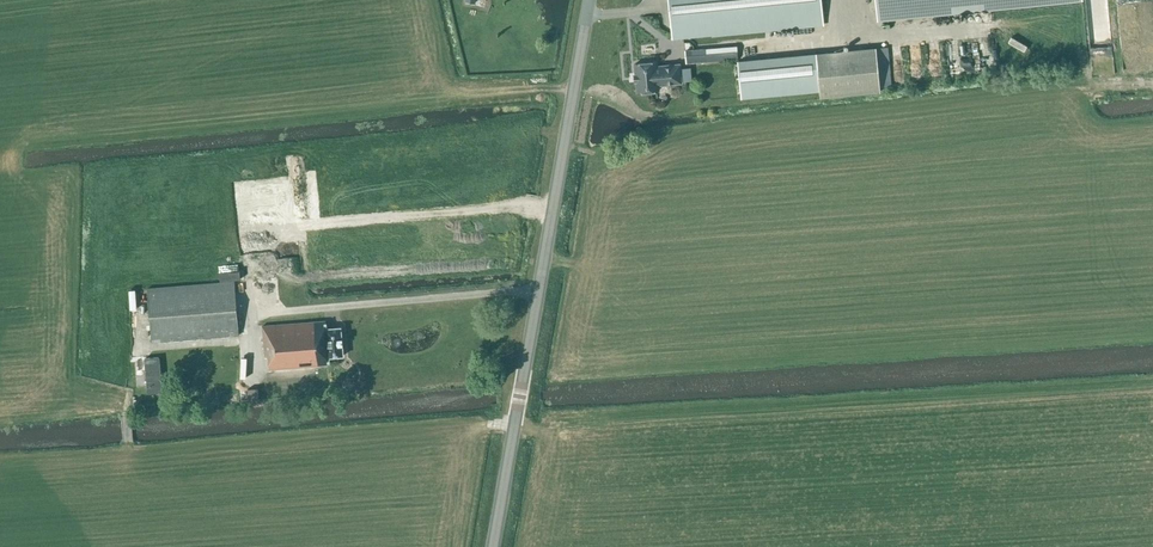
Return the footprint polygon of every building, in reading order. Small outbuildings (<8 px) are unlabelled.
[(776,29),(824,24),(821,0),(669,0),(673,39),(776,29)] [(878,21),(1082,1),(1082,0),(876,0),(878,21)] [(736,46),(685,51),(686,64),(738,59),(736,46)] [(886,48),(877,49),(881,88),(890,87),(886,48)] [(881,88),(877,49),(740,61),(744,97),(820,90),(821,98),(881,92),(881,88)] [(658,66),(658,61),(634,64),(635,74),(633,74),(634,83),(636,83),(637,93),(661,91),(661,86),(683,84),(681,63),(658,66)] [(220,281),(240,279),(240,271),(220,273),(220,281)] [(152,342),(239,335),(235,282),(147,289),(152,342)] [(326,328),(326,321),(262,326),(265,357),(268,357),(269,369),(329,364),(329,357),(343,356),(341,327),(326,328)] [(148,394),(163,392),(160,357),(144,358),(148,394)] [(249,401),(259,400),(258,388),(248,389),(249,401)]
